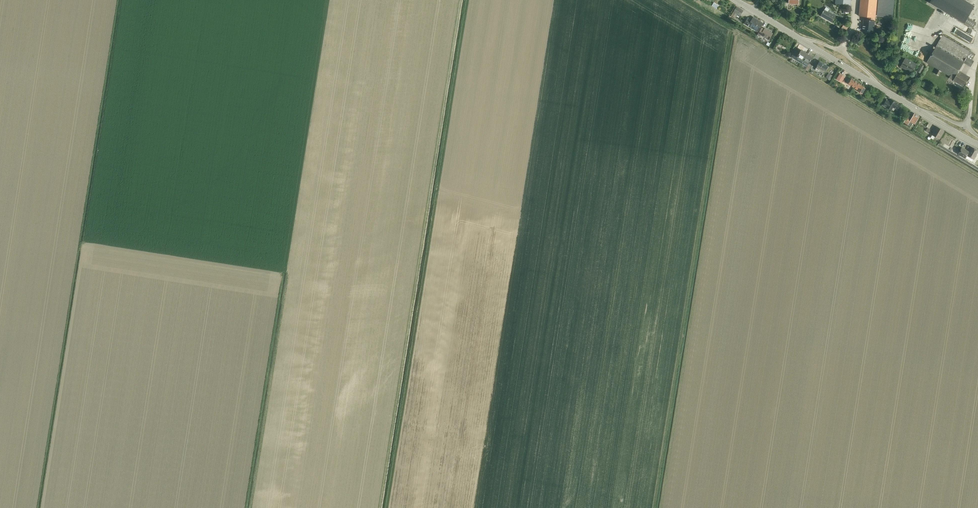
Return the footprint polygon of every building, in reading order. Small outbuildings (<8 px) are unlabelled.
[(867,17),(867,20),(864,19),(862,32),(874,33),(875,20),(875,17),(876,15),(886,15),(886,12),(876,12),(877,0),(861,0),(859,16),(867,17)] [(929,3),(964,23),(968,17),(974,6),(965,0),(931,0),(929,3)] [(734,12),(740,16),(744,10),(737,6),(734,12)] [(832,22),(835,15),(825,9),(821,16),(832,22)] [(745,23),(745,24),(748,26),(758,32),(763,25),(763,23),(760,21),(759,22),(757,20),(757,19),(754,17),(752,20),(748,18),(747,20),(747,21),(745,23)] [(968,17),(964,23),(973,28),(976,22),(968,17)] [(759,32),(758,35),(760,36),(760,35),(769,40),(770,38),(773,33),(765,28),(764,29),(762,28),(759,32)] [(950,76),(949,78),(964,87),(970,76),(959,70),(963,62),(971,67),(974,61),(972,60),(975,54),(943,35),(927,63),(938,69),(935,73),(938,75),(941,71),(950,76)] [(795,51),(791,57),(801,63),(803,60),(807,53),(802,50),(800,53),(795,51)] [(801,63),(806,66),(807,67),(809,64),(810,62),(813,57),(807,53),(803,60),(801,63)] [(901,67),(911,73),(916,64),(906,58),(901,67)] [(815,69),(821,72),(824,74),(828,66),(820,61),(817,66),(815,69)] [(840,73),(837,78),(836,79),(842,83),(845,76),(840,73)] [(859,90),(858,91),(862,94),(865,88),(863,87),(851,80),(849,79),(847,82),(848,83),(848,84),(859,90)] [(884,104),(883,105),(884,106),(887,107),(886,108),(887,108),(892,111),(892,110),(894,111),(895,109),(897,110),(900,105),(900,104),(896,102),(891,99),(890,102),(886,100),(884,104)] [(908,125),(910,127),(912,123),(915,124),(919,116),(914,113),(911,119),(907,117),(904,123),(908,125)] [(944,131),(937,127),(936,130),(934,129),(933,131),(934,132),(933,135),(939,138),(944,131)] [(977,152),(977,151),(972,147),(969,152),(962,148),(958,154),(965,159),(967,156),(974,160),(977,152)]
